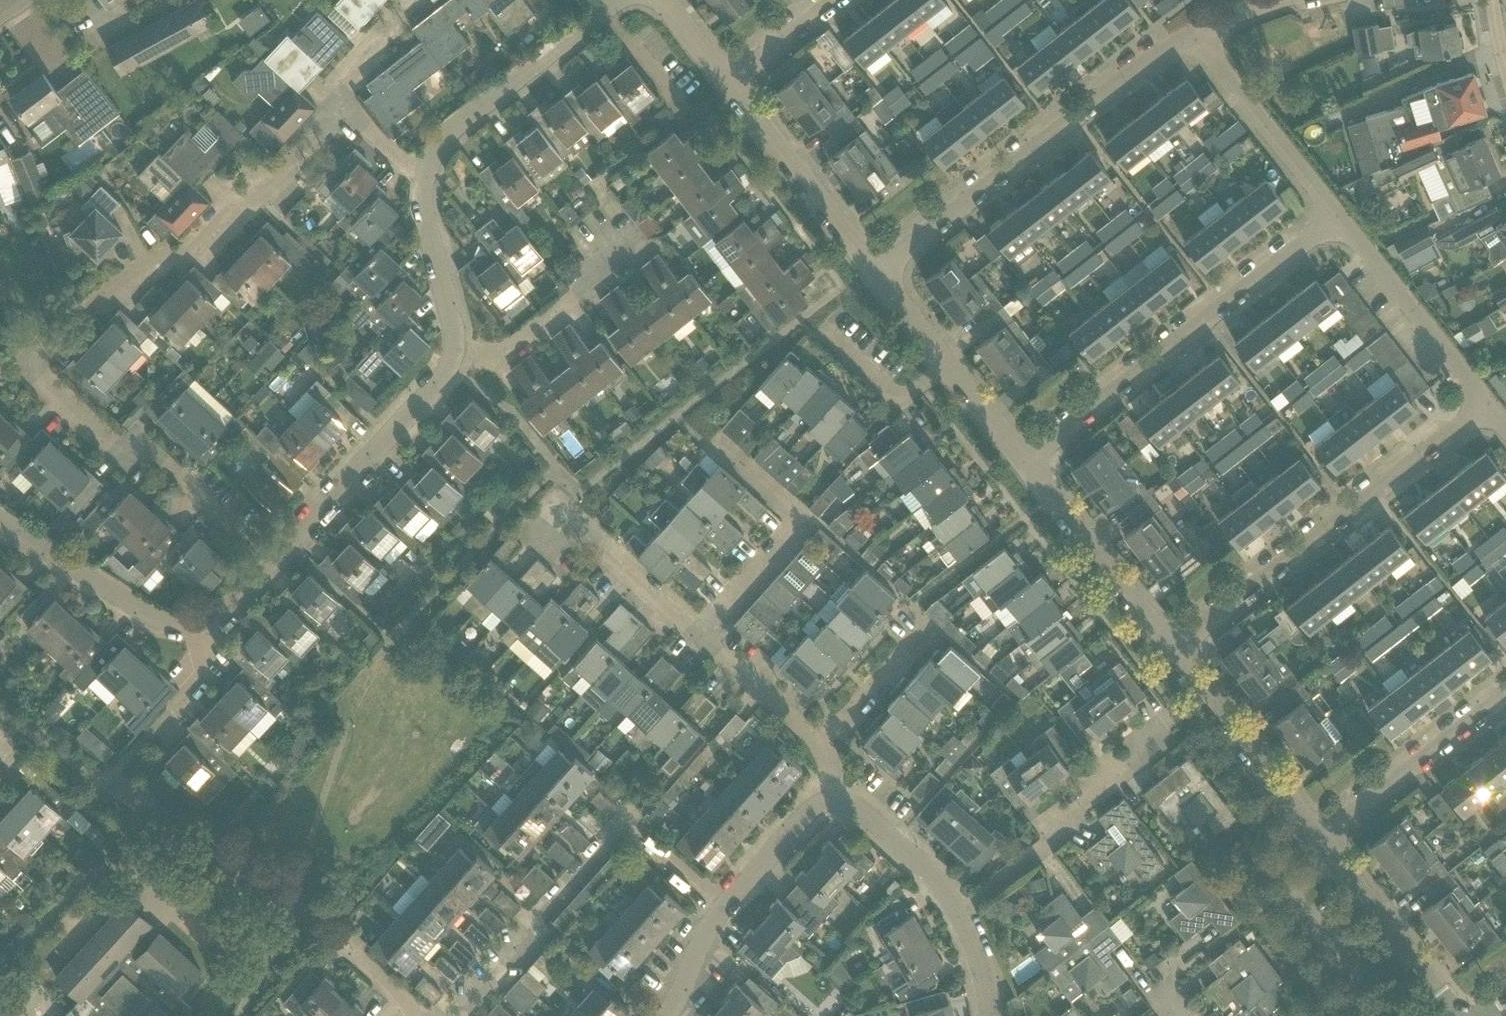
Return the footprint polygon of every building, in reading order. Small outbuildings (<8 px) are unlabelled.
[(213,25),(214,25),(200,0),(196,0),(107,48),(121,75),(198,33),(201,40),(216,32),(213,25)] [(334,4),(359,28),(385,0),(339,0),(334,4)] [(412,27),(422,40),(442,65),(469,45),(451,22),(467,10),(475,20),(488,9),(481,0),(447,0),(412,27)] [(488,9),(508,34),(535,13),(524,0),(481,0),(488,9)] [(726,20),(752,0),(710,0),(726,20)] [(911,0),(892,0),(884,6),(905,33),(925,17),(911,0)] [(945,1),(944,0),(911,0),(925,17),(945,1)] [(1000,0),(999,0),(985,11),(981,7),(971,16),(981,29),(1007,9),(1000,0)] [(1007,9),(1019,0),(1000,0),(1007,9)] [(1128,0),(1100,0),(1097,3),(1117,29),(1138,12),(1128,0)] [(1155,5),(1163,15),(1172,8),(1166,0),(1162,0),(1155,5)] [(1025,1),(1010,13),(1017,22),(1032,10),(1025,1)] [(1117,29),(1097,3),(1077,18),(1098,44),(1117,29)] [(884,6),(865,21),(886,48),(905,33),(884,6)] [(1017,22),(1010,13),(985,33),(995,46),(1005,38),(1002,34),(1017,22)] [(348,40),(325,18),(313,31),(322,39),(308,53),(288,35),(265,59),(300,91),(348,40)] [(1098,44),(1077,18),(1058,33),(1078,59),(1098,44)] [(547,20),(539,24),(543,33),(551,29),(547,20)] [(886,48),(865,21),(845,37),(865,64),(886,48)] [(1419,28),(1406,33),(1408,45),(1421,43),(1424,56),(1432,55),(1445,52),(1445,54),(1450,53),(1449,52),(1460,50),(1459,47),(1464,47),(1462,35),(1457,36),(1455,22),(1434,26),(1434,24),(1429,25),(1430,27),(1420,28),(1420,27),(1419,28)] [(952,53),(978,33),(970,23),(944,43),(952,53)] [(1358,54),(1395,47),(1391,24),(1377,26),(1377,23),(1353,27),(1358,54)] [(1078,59),(1058,33),(1038,49),(1059,75),(1078,59)] [(266,47),(254,36),(248,43),(260,54),(266,47)] [(955,56),(962,66),(987,46),(980,36),(955,56)] [(442,65),(422,40),(366,84),(385,107),(375,115),(394,138),(403,130),(396,121),(423,100),(413,87),(429,76),(442,65)] [(845,70),(856,62),(840,41),(829,49),(845,70)] [(925,58),(932,68),(948,56),(940,46),(925,58)] [(1059,75),(1038,49),(1018,65),(1038,91),(1059,75)] [(317,108),(300,91),(265,59),(264,58),(253,69),(244,70),(234,80),(253,98),(265,85),(280,99),(250,131),(274,154),(317,108)] [(932,68),(925,58),(910,70),(918,80),(932,68)] [(935,71),(943,81),(958,69),(951,60),(935,71)] [(830,82),(826,77),(814,62),(777,90),(793,111),(830,82)] [(210,80),(221,68),(216,63),(204,75),(210,80)] [(632,63),(602,87),(611,99),(610,99),(621,113),(620,113),(629,125),(641,116),(636,111),(656,95),(632,63)] [(43,73),(11,97),(29,120),(42,110),(53,125),(60,119),(78,143),(118,112),(87,70),(58,92),(43,73)] [(943,81),(935,71),(921,83),(928,93),(943,81)] [(1365,117),(1346,122),(1357,159),(1376,153),(1381,167),(1390,162),(1391,163),(1431,144),(1431,143),(1429,140),(1430,139),(1440,137),(1436,126),(1485,111),(1473,72),(1437,83),(1402,99),(1404,105),(1365,117)] [(1003,75),(982,91),(1003,118),(1024,102),(1003,75)] [(1166,93),(1187,119),(1206,104),(1211,110),(1223,101),(1207,80),(1196,89),(1186,77),(1166,93)] [(576,86),(561,97),(577,117),(576,117),(586,131),(593,139),(595,142),(605,134),(601,129),(620,113),(621,113),(610,99),(611,99),(602,87),(597,80),(581,93),(576,86)] [(855,116),(830,82),(793,111),(809,131),(823,121),(833,133),(855,116)] [(889,105),(904,93),(897,84),(882,96),(889,105)] [(982,91),(963,106),(984,133),(1003,118),(982,91)] [(911,101),(904,93),(889,105),(896,113),(911,101)] [(1166,93),(1146,108),(1166,135),(1187,119),(1166,93)] [(538,106),(528,114),(537,126),(563,158),(572,150),(574,153),(593,139),(586,131),(576,117),(577,117),(561,97),(550,107),(542,112),(538,106)] [(963,106),(943,122),(964,149),(984,133),(963,106)] [(664,107),(652,117),(659,126),(672,116),(664,107)] [(1146,108),(1126,124),(1146,151),(1166,135),(1146,108)] [(185,132),(163,156),(162,156),(197,189),(246,137),(218,110),(205,123),(219,136),(206,151),(185,132)] [(855,116),(833,133),(843,146),(829,157),(845,177),(873,155),(881,149),(855,116)] [(1245,128),(1238,119),(1217,136),(1214,132),(1203,141),(1213,154),(1245,128)] [(943,122),(922,138),(944,165),(964,149),(943,122)] [(1146,151),(1126,124),(1105,139),(1126,166),(1146,151)] [(563,158),(537,126),(508,149),(513,156),(518,162),(517,163),(537,188),(546,181),(568,164),(563,158)] [(662,173),(707,138),(699,128),(682,141),(674,130),(646,152),(662,173)] [(1390,162),(1381,167),(1372,171),(1379,185),(1397,176),(1397,178),(1434,161),(1456,211),(1491,195),(1484,178),(1497,172),(1481,136),(1459,146),(1453,133),(1431,143),(1431,144),(1391,163),(1390,162)] [(714,147),(707,138),(662,173),(678,193),(705,171),(697,160),(714,147)] [(1244,151),(1237,142),(1221,154),(1229,164),(1244,151)] [(330,175),(317,189),(326,197),(322,202),(340,219),(349,209),(350,210),(360,199),(376,182),(378,180),(366,169),(361,164),(366,159),(355,148),(346,157),(330,175)] [(48,193),(31,151),(12,159),(29,201),(48,193)] [(1090,151),(1070,167),(1089,193),(1110,177),(1090,151)] [(1194,172),(1210,160),(1203,151),(1188,163),(1194,172)] [(162,156),(163,156),(160,153),(138,177),(151,189),(160,180),(173,193),(146,222),(164,238),(172,230),(179,237),(212,202),(197,189),(162,156)] [(927,153),(918,160),(925,169),(934,162),(927,153)] [(873,155),(845,177),(861,198),(873,189),(883,202),(919,173),(910,161),(898,170),(896,169),(889,175),(873,155)] [(518,162),(513,156),(493,172),(488,165),(478,173),(513,218),(519,224),(529,217),(518,203),(537,188),(517,163),(518,162)] [(1217,169),(1210,160),(1194,172),(1201,181),(1217,169)] [(1194,172),(1188,163),(1172,175),(1179,184),(1194,172)] [(582,166),(574,172),(584,184),(591,178),(582,166)] [(1070,167),(1050,182),(1070,208),(1089,193),(1070,167)] [(714,181),(705,171),(678,193),(693,213),(738,178),(731,168),(714,181)] [(1201,181),(1194,172),(1179,184),(1186,192),(1201,181)] [(1174,185),(1166,175),(1151,188),(1159,197),(1174,185)] [(1265,177),(1245,194),(1265,220),(1286,204),(1265,177)] [(745,187),(738,178),(693,213),(709,233),(737,211),(728,200),(745,187)] [(350,210),(349,209),(337,222),(347,231),(352,225),(371,243),(398,213),(381,198),(387,192),(376,182),(360,199),(350,210)] [(1070,208),(1050,182),(1030,198),(1050,223),(1070,208)] [(90,214),(76,229),(64,233),(72,254),(83,249),(98,263),(111,249),(108,246),(122,231),(111,220),(114,217),(111,213),(120,203),(101,185),(81,206),(90,214)] [(1158,219),(1184,198),(1177,188),(1151,210),(1158,219)] [(1245,194),(1225,209),(1246,235),(1265,220),(1245,194)] [(622,204),(628,211),(636,205),(636,201),(632,196),(622,204)] [(1050,223),(1030,198),(1011,213),(1030,238),(1050,223)] [(1501,206),(1452,232),(1459,246),(1480,236),(1489,250),(1488,256),(1493,264),(1498,260),(1499,261),(1505,256),(1505,213),(1501,206)] [(1110,220),(1118,229),(1133,217),(1125,207),(1110,220)] [(1246,235),(1225,209),(1206,224),(1226,251),(1246,235)] [(1030,238),(1011,213),(990,229),(1010,254),(1030,238)] [(650,215),(640,222),(648,234),(658,227),(650,215)] [(488,222),(476,231),(498,259),(517,284),(518,283),(528,276),(523,270),(542,254),(543,254),(539,249),(519,224),(518,223),(505,233),(500,225),(494,218),(488,222)] [(731,262),(776,227),(769,218),(752,231),(743,220),(715,242),(731,262)] [(1118,229),(1110,220),(1095,232),(1103,241),(1118,229)] [(1136,221),(1121,233),(1128,242),(1143,230),(1136,221)] [(1436,241),(1426,223),(1393,240),(1403,259),(1436,241)] [(1226,251),(1206,224),(1185,240),(1206,267),(1226,251)] [(776,227),(731,262),(746,282),(737,289),(775,260),(767,249),(784,236),(776,227)] [(992,260),(1001,254),(985,233),(976,239),(992,260)] [(1128,242),(1121,233),(1106,244),(1113,254),(1128,242)] [(262,234),(243,254),(272,282),(290,262),(299,270),(309,260),(283,236),(274,246),(262,234)] [(1071,250),(1078,260),(1093,248),(1086,238),(1071,250)] [(401,266),(381,247),(371,259),(362,250),(340,274),(349,283),(355,277),(372,294),(373,294),(384,282),(385,282),(395,271),(401,266)] [(1078,260),(1071,250),(1056,262),(1063,272),(1078,260)] [(807,252),(800,258),(807,267),(814,261),(807,252)] [(1096,252),(1082,264),(1089,273),(1104,261),(1096,252)] [(1190,279),(1170,253),(1150,269),(1170,295),(1190,279)] [(272,282),(243,254),(224,275),(236,286),(227,297),(240,309),(249,298),(253,302),(272,282)] [(659,255),(650,262),(692,314),(712,299),(690,271),(679,280),(659,255)] [(959,268),(962,266),(955,256),(925,279),(941,300),(977,272),(976,272),(967,279),(959,268)] [(783,271),(775,260),(737,289),(753,309),(807,267),(800,258),(783,271)] [(481,273),(470,260),(458,270),(497,320),(508,312),(502,306),(523,289),(518,283),(517,284),(498,259),(481,273)] [(557,262),(552,266),(559,275),(568,268),(564,263),(557,262)] [(692,314),(650,262),(641,269),(660,294),(650,303),(671,330),(679,340),(698,324),(691,315),(692,314)] [(1089,273),(1082,264),(1062,279),(1067,286),(1069,288),(1089,273)] [(814,277),(807,267),(753,309),(768,329),(778,322),(778,323),(806,301),(798,289),(814,277)] [(1035,296),(1060,277),(1053,268),(1028,287),(1035,296)] [(1150,269),(1130,285),(1150,310),(1170,295),(1150,269)] [(373,294),(372,294),(361,305),(371,314),(376,309),(394,325),(395,326),(402,319),(422,297),(395,271),(385,282),(384,282),(373,294)] [(1328,294),(1346,280),(1339,271),(1320,285),(1328,294)] [(1003,306),(977,272),(941,300),(957,321),(971,310),(981,323),(1003,306)] [(1060,277),(1035,296),(1042,306),(1067,286),(1062,279),(1060,277)] [(217,306),(200,290),(188,278),(169,298),(198,326),(217,306)] [(1315,279),(1295,295),(1315,320),(1334,305),(1335,304),(1328,294),(1320,285),(1315,279)] [(1346,280),(1328,294),(1335,304),(1353,289),(1346,280)] [(1456,284),(1442,290),(1444,297),(1459,291),(1456,284)] [(1150,310),(1130,285),(1110,300),(1130,326),(1150,310)] [(619,286),(610,293),(651,346),(671,330),(650,303),(639,311),(619,286)] [(1493,293),(1501,306),(1505,304),(1505,286),(1493,293)] [(1353,289),(1335,304),(1334,305),(1341,314),(1360,298),(1353,289)] [(651,346),(610,293),(601,300),(620,326),(609,334),(631,362),(651,346)] [(1295,295),(1275,310),(1295,336),(1315,320),(1295,295)] [(198,326),(169,298),(151,318),(147,315),(138,325),(149,336),(166,351),(175,342),(179,346),(198,326)] [(1368,308),(1360,298),(1341,314),(1348,323),(1368,308)] [(1130,326),(1110,300),(1091,316),(1111,341),(1130,326)] [(1003,306),(981,323),(991,336),(977,346),(993,367),(1029,339),(1003,306)] [(1368,308),(1348,323),(1355,332),(1375,317),(1368,308)] [(1275,310),(1255,326),(1275,351),(1295,336),(1275,310)] [(1091,316),(1070,332),(1090,358),(1111,341),(1091,316)] [(1355,332),(1356,333),(1363,341),(1382,326),(1375,317),(1355,332)] [(394,325),(369,352),(355,367),(367,378),(385,358),(402,373),(429,344),(402,319),(395,326),(394,325)] [(1477,321),(1454,334),(1463,347),(1484,334),(1477,321)] [(149,336),(138,325),(136,323),(126,333),(114,322),(95,342),(124,369),(144,347),(141,345),(149,336)] [(561,331),(603,384),(624,368),(602,340),(590,349),(571,324),(561,331)] [(1275,351),(1255,326),(1235,342),(1255,367),(1275,351)] [(603,384),(561,331),(552,339),(571,364),(561,372),(583,400),(603,384)] [(1374,355),(1393,340),(1386,331),(1367,346),(1373,355),(1374,355)] [(281,332),(274,340),(282,346),(289,338),(281,332)] [(1363,341),(1356,333),(1344,342),(1341,337),(1333,343),(1344,357),(1363,341)] [(250,334),(242,343),(253,354),(262,345),(250,334)] [(1045,358),(1029,339),(993,367),(1009,387),(1021,378),(1030,391),(1055,372),(1045,358)] [(1400,349),(1393,340),(1374,355),(1381,365),(1400,349)] [(269,341),(256,354),(266,364),(271,368),(284,354),(269,341)] [(124,369),(95,342),(76,362),(88,374),(79,384),(105,407),(115,397),(106,388),(124,369)] [(1373,355),(1367,346),(1366,345),(1351,357),(1359,366),(1373,355)] [(172,346),(167,352),(176,361),(182,354),(172,346)] [(1400,349),(1381,365),(1388,374),(1407,359),(1400,349)] [(803,370),(802,369),(795,363),(800,358),(791,350),(760,385),(777,400),(781,395),(781,394),(803,370)] [(1064,360),(1057,351),(1049,357),(1056,366),(1064,360)] [(1219,354),(1198,370),(1219,396),(1239,380),(1219,354)] [(1333,354),(1318,365),(1325,374),(1340,363),(1333,354)] [(531,355),(521,363),(563,416),(583,400),(561,372),(550,380),(531,355)] [(702,357),(696,362),(703,371),(709,366),(702,357)] [(1415,368),(1407,359),(1388,374),(1395,382),(1396,383),(1415,368)] [(563,416),(521,363),(512,370),(532,395),(520,404),(542,432),(563,416)] [(696,363),(689,368),(695,376),(702,371),(696,363)] [(1340,363),(1325,374),(1332,383),(1347,371),(1340,363)] [(807,365),(802,369),(803,370),(781,394),(781,395),(797,409),(828,374),(819,367),(815,372),(807,365)] [(1325,374),(1318,365),(1303,378),(1310,386),(1325,374)] [(196,378),(184,368),(159,394),(170,404),(158,417),(178,436),(206,406),(186,388),(196,378)] [(1422,377),(1415,368),(1396,383),(1403,392),(1422,377)] [(135,369),(130,375),(139,383),(144,377),(135,369)] [(1219,396),(1198,370),(1179,385),(1199,412),(1219,396)] [(349,374),(340,384),(348,392),(358,382),(349,374)] [(836,382),(828,374),(797,409),(812,422),(813,423),(839,393),(832,387),(836,382)] [(1332,383),(1325,374),(1310,386),(1317,395),(1332,383)] [(1429,386),(1422,377),(1403,392),(1410,401),(1429,386)] [(1297,378),(1281,390),(1288,400),(1304,388),(1297,378)] [(317,379),(307,390),(289,410),(297,418),(327,445),(345,425),(333,414),(343,403),(317,379)] [(1395,382),(1375,398),(1395,424),(1416,408),(1410,401),(1403,392),(1396,383),(1395,382)] [(1199,412),(1179,385),(1159,401),(1180,427),(1199,412)] [(262,386),(250,398),(257,405),(269,393),(262,386)] [(1299,413),(1314,401),(1307,392),(1292,404),(1299,413)] [(813,423),(812,422),(808,427),(824,442),(855,408),(839,393),(813,423)] [(1395,424),(1375,398),(1355,413),(1376,439),(1395,424)] [(491,450),(485,445),(502,427),(473,399),(455,418),(458,421),(450,429),(453,432),(482,460),(491,450)] [(1180,427),(1159,401),(1138,417),(1159,443),(1180,427)] [(635,403),(624,411),(631,421),(642,413),(635,403)] [(225,425),(206,406),(178,436),(198,455),(210,442),(221,452),(235,436),(246,425),(235,415),(225,425)] [(749,416),(740,408),(722,428),(738,443),(757,423),(749,416)] [(855,408),(824,442),(841,457),(867,427),(859,420),(864,415),(855,408)] [(1262,421),(1254,411),(1239,423),(1246,433),(1262,421)] [(0,413),(0,459),(6,465),(7,466),(19,453),(9,444),(21,432),(0,412),(0,413)] [(123,412),(117,419),(127,427),(135,418),(129,412),(123,412)] [(1355,413),(1336,428),(1356,454),(1376,439),(1355,413)] [(626,417),(609,431),(615,438),(632,424),(630,421),(626,417)] [(1250,437),(1257,446),(1283,425),(1277,418),(1276,417),(1250,437)] [(297,418),(279,437),(266,425),(256,435),(301,478),(311,468),(308,465),(327,445),(297,418)] [(1141,448),(1150,441),(1134,421),(1125,428),(1141,448)] [(757,423),(738,443),(747,451),(765,431),(757,423)] [(878,432),(879,433),(868,442),(870,444),(859,453),(869,465),(879,458),(891,473),(928,445),(921,437),(916,441),(909,432),(900,439),(888,424),(878,432)] [(246,425),(235,436),(262,461),(243,480),(273,508),(293,488),(295,490),(304,481),(301,478),(256,435),(246,425)] [(1235,427),(1229,431),(1220,438),(1227,448),(1242,436),(1235,427)] [(1356,454),(1336,428),(1315,444),(1336,470),(1356,454)] [(7,466),(6,465),(4,468),(15,478),(24,469),(43,488),(71,459),(40,430),(19,453),(7,466)] [(482,460),(453,432),(435,451),(430,446),(421,454),(433,465),(462,492),(471,483),(465,478),(482,460)] [(781,445),(772,437),(754,457),(763,466),(781,445)] [(1250,437),(1230,452),(1237,461),(1257,446),(1250,437)] [(1227,448),(1220,438),(1204,450),(1212,460),(1227,448)] [(1081,463),(1073,469),(1089,489),(1115,468),(1124,460),(1109,440),(1102,446),(1097,449),(1090,440),(1080,448),(1087,457),(1081,463)] [(935,454),(928,445),(891,473),(905,491),(911,487),(910,487),(937,467),(936,466),(930,458),(935,454)] [(589,449),(585,452),(591,460),(595,456),(589,449)] [(797,460),(788,451),(770,472),(786,486),(804,465),(797,460)] [(1485,451),(1465,467),(1485,493),(1505,477),(1485,451)] [(1237,461),(1230,452),(1215,464),(1222,473),(1237,461)] [(650,455),(644,462),(651,469),(658,463),(650,455)] [(697,462),(695,465),(684,455),(679,461),(689,471),(729,507),(737,498),(759,518),(768,508),(719,464),(711,474),(697,462)] [(1319,483),(1298,457),(1278,473),(1298,499),(1319,483)] [(71,459),(43,488),(64,507),(67,503),(77,513),(104,484),(93,474),(90,477),(71,459)] [(941,462),(936,466),(937,467),(910,487),(911,487),(923,503),(960,475),(953,466),(948,470),(941,462)] [(1184,485),(1199,473),(1192,464),(1177,476),(1184,485)] [(462,492),(433,465),(415,484),(410,478),(402,486),(420,502),(419,503),(431,514),(443,525),(451,516),(446,510),(462,492)] [(813,474),(804,465),(786,486),(795,494),(813,474)] [(1485,493),(1465,467),(1445,483),(1465,508),(1485,493)] [(507,468),(500,476),(509,484),(516,476),(507,468)] [(1115,468),(1089,489),(1105,509),(1117,499),(1128,512),(1150,494),(1146,489),(1139,481),(1137,478),(1127,477),(1126,477),(1124,479),(1115,468)] [(729,507),(689,471),(681,480),(694,492),(686,501),(735,545),(744,535),(722,515),(729,507)] [(1199,473),(1184,485),(1191,494),(1206,482),(1199,473)] [(1298,499),(1278,473),(1258,488),(1279,515),(1298,499)] [(973,492),(960,475),(923,503),(936,519),(936,520),(963,500),(973,492)] [(623,480),(614,491),(622,498),(631,486),(624,480),(623,480)] [(496,482),(486,492),(494,500),(504,489),(496,482)] [(1465,508),(1445,483),(1425,498),(1445,524),(1465,508)] [(378,500),(370,509),(399,535),(410,546),(419,537),(414,533),(431,514),(419,503),(420,502),(402,486),(384,506),(378,500)] [(838,494),(829,486),(810,508),(818,516),(838,494)] [(1258,488),(1239,503),(1259,530),(1279,515),(1258,488)] [(123,539),(151,510),(131,491),(119,503),(109,493),(85,519),(96,529),(104,520),(123,539)] [(665,498),(663,500),(655,493),(649,499),(657,506),(657,507),(696,543),(704,534),(727,554),(735,545),(686,501),(678,509),(665,498)] [(1150,494),(1128,512),(1138,525),(1124,535),(1141,556),(1177,527),(1150,494)] [(1445,524),(1425,498),(1405,514),(1425,540),(1445,524)] [(931,523),(939,533),(931,540),(936,547),(981,512),(974,504),(969,508),(963,500),(936,520),(936,519),(931,523)] [(1239,503),(1218,519),(1239,546),(1259,530),(1239,503)] [(696,543),(657,507),(648,516),(661,528),(653,536),(703,581),(712,571),(689,550),(696,543)] [(399,535),(370,509),(353,527),(348,522),(339,531),(351,542),(351,541),(356,546),(355,547),(380,570),(389,560),(382,553),(399,535)] [(151,510),(123,539),(143,557),(135,565),(146,576),(155,566),(155,565),(169,550),(183,535),(173,526),(171,528),(151,510)] [(981,512),(936,547),(941,554),(950,547),(959,558),(990,534),(983,525),(988,521),(981,512)] [(835,517),(829,524),(841,535),(847,528),(835,517)] [(459,521),(450,531),(459,540),(468,530),(459,521)] [(193,525),(183,535),(169,550),(155,565),(155,566),(165,576),(174,567),(194,586),(196,583),(203,589),(208,587),(213,584),(217,580),(228,568),(218,559),(221,556),(201,538),(204,535),(193,525)] [(1505,537),(1505,529),(1503,525),(1488,537),(1495,546),(1505,537)] [(857,526),(852,532),(845,540),(857,550),(869,537),(857,526)] [(1203,561),(1177,527),(1141,556),(1157,576),(1168,567),(1178,580),(1203,561)] [(1388,569),(1409,553),(1388,527),(1368,543),(1388,569)] [(833,556),(841,547),(820,528),(812,537),(833,556)] [(1221,533),(1210,541),(1216,549),(1227,541),(1221,533)] [(646,545),(633,534),(625,543),(664,578),(672,569),(695,590),(703,581),(653,536),(646,545)] [(467,584),(475,592),(464,604),(474,613),(509,574),(500,566),(521,544),(511,535),(467,584)] [(1495,546),(1488,537),(1473,549),(1480,558),(1495,546)] [(1495,546),(1502,555),(1505,552),(1505,537),(1495,546)] [(351,541),(351,542),(333,561),(327,555),(319,564),(359,602),(368,592),(364,588),(380,570),(355,547),(356,546),(351,541)] [(1388,569),(1368,543),(1348,558),(1368,584),(1388,569)] [(791,561),(801,570),(816,554),(805,545),(791,561)] [(1495,546),(1480,558),(1487,567),(1502,555),(1495,546)] [(867,547),(861,554),(873,565),(880,558),(867,547)] [(986,588),(1023,560),(1016,551),(1011,555),(1005,547),(973,571),(986,588)] [(1459,572),(1474,559),(1466,550),(1451,562),(1459,572)] [(509,574),(474,613),(482,620),(493,608),(502,617),(547,567),(537,558),(517,581),(509,574)] [(1348,558),(1328,573),(1349,600),(1368,584),(1348,558)] [(1023,560),(986,588),(979,594),(985,601),(992,596),(1000,606),(1005,602),(1031,581),(1031,580),(1025,573),(1030,569),(1023,560)] [(791,561),(777,577),(798,595),(812,579),(801,570),(791,561)] [(884,562),(877,569),(889,579),(896,572),(884,562)] [(1477,564),(1461,576),(1469,585),(1484,573),(1477,564)] [(0,566),(0,621),(16,603),(6,594),(17,581),(0,566)] [(547,567),(502,617),(510,624),(500,635),(510,644),(518,636),(517,635),(544,606),(544,605),(536,598),(557,576),(547,567)] [(867,570),(852,587),(885,616),(893,608),(888,604),(895,595),(867,570)] [(1005,602),(1000,606),(994,610),(1007,626),(1018,618),(1055,589),(1041,572),(1031,580),(1031,581),(1005,602)] [(339,600),(310,573),(292,593),(303,603),(296,611),(319,633),(327,623),(322,619),(339,600)] [(1328,573),(1309,589),(1329,615),(1349,600),(1328,573)] [(415,576),(404,587),(413,596),(424,584),(415,576)] [(899,576),(893,583),(906,594),(911,587),(899,576)] [(777,577),(769,585),(763,593),(784,611),(788,611),(789,608),(790,604),(798,595),(777,577)] [(551,597),(544,605),(544,606),(517,635),(518,636),(535,652),(590,591),(581,582),(560,605),(551,597)] [(1424,583),(1409,595),(1416,605),(1432,593),(1431,592),(1425,584),(1424,583)] [(885,616),(852,587),(837,603),(841,607),(866,628),(867,627),(873,620),(878,624),(885,616)] [(1018,618),(1031,635),(1058,615),(1063,611),(1056,602),(1062,598),(1055,589),(1018,618)] [(1329,615),(1309,589),(1288,605),(1308,631),(1329,615)] [(590,591),(535,652),(553,668),(588,630),(579,622),(600,599),(590,591)] [(763,593),(749,608),(769,627),(784,611),(763,593)] [(1416,605),(1409,595),(1394,607),(1402,617),(1416,605)] [(1434,597),(1419,609),(1426,618),(1442,606),(1434,597)] [(48,645),(75,617),(55,598),(44,610),(33,600),(21,613),(31,623),(27,627),(48,645)] [(931,604),(925,611),(942,627),(948,619),(953,614),(938,599),(931,604)] [(1505,601),(1485,616),(1505,643),(1505,602),(1505,601)] [(319,633),(296,611),(290,606),(272,625),(267,620),(259,628),(276,644),(275,644),(287,656),(286,656),(298,667),(307,656),(302,651),(319,633)] [(383,606),(374,616),(383,625),(392,615),(383,606)] [(841,607),(827,622),(862,653),(869,644),(864,640),(871,632),(867,627),(866,628),(841,607)] [(769,627),(749,608),(734,625),(754,644),(769,627)] [(1291,636),(1299,629),(1283,609),(1274,615),(1291,636)] [(1426,618),(1419,609),(1399,624),(1407,633),(1426,618)] [(565,673),(562,676),(581,693),(643,622),(631,612),(614,630),(603,642),(607,645),(606,646),(602,643),(596,638),(573,664),(565,673)] [(1385,614),(1369,626),(1377,636),(1392,624),(1385,614)] [(1031,635),(1025,639),(1018,644),(1032,661),(1076,627),(1069,619),(1064,623),(1058,615),(1031,635)] [(821,629),(813,638),(813,639),(837,660),(842,664),(850,656),(854,661),(862,653),(827,622),(820,616),(814,622),(821,629)] [(95,636),(75,617),(48,645),(68,664),(59,673),(70,684),(73,680),(94,657),(93,657),(84,648),(95,636)] [(964,633),(948,619),(942,627),(957,640),(964,633)] [(643,622),(581,693),(598,709),(633,670),(626,663),(646,640),(654,632),(643,622)] [(1407,633),(1399,624),(1380,639),(1387,649),(1407,633)] [(1377,636),(1369,626),(1354,637),(1362,647),(1377,636)] [(1076,627),(1032,661),(1037,669),(1045,663),(1053,673),(1058,669),(1070,660),(1084,649),(1078,640),(1083,636),(1076,627)] [(241,647),(235,642),(227,651),(244,668),(259,682),(260,681),(267,688),(276,679),(270,674),(286,656),(287,656),(275,644),(276,644),(259,628),(241,647)] [(1468,629),(1447,645),(1469,673),(1490,657),(1468,629)] [(1251,633),(1222,656),(1238,677),(1272,650),(1280,645),(1269,631),(1257,640),(1251,633)] [(808,633),(800,643),(790,635),(784,642),(788,645),(794,650),(828,680),(836,672),(831,667),(837,660),(813,639),(813,638),(808,633)] [(964,633),(957,640),(969,651),(975,644),(964,634),(964,633)] [(93,657),(94,657),(73,680),(84,689),(97,674),(117,693),(145,663),(125,644),(120,649),(110,639),(93,657)] [(1387,649),(1380,639),(1365,651),(1372,661),(1387,649)] [(353,643),(343,651),(353,664),(363,657),(353,643)] [(782,651),(788,656),(779,666),(808,692),(816,684),(821,688),(828,680),(794,650),(788,645),(782,651)] [(1447,645),(1428,660),(1449,688),(1469,673),(1447,645)] [(938,650),(931,658),(965,687),(979,671),(950,646),(943,654),(938,650)] [(973,655),(986,666),(992,658),(980,647),(973,655)] [(1272,650),(1238,677),(1254,698),(1268,687),(1277,700),(1300,682),(1290,669),(1285,663),(1281,662),(1272,650)] [(1334,673),(1349,660),(1342,651),(1327,664),(1334,673)] [(641,678),(633,670),(598,709),(608,717),(619,705),(628,712),(672,663),(662,655),(641,678)] [(931,658),(917,673),(945,698),(945,699),(950,704),(965,687),(931,658)] [(1070,660),(1058,669),(1065,678),(1076,669),(1070,660)] [(1349,660),(1334,673),(1341,681),(1356,669),(1349,660)] [(1428,660),(1408,676),(1430,703),(1449,688),(1428,660)] [(989,669),(1002,680),(1008,672),(996,661),(989,669)] [(1119,661),(1099,676),(1089,685),(1095,693),(1115,719),(1127,709),(1129,713),(1138,707),(1132,699),(1143,691),(1119,661)] [(145,663),(117,693),(137,711),(125,723),(136,734),(164,704),(154,694),(165,682),(145,663)] [(672,663),(628,712),(636,720),(625,733),(635,741),(669,702),(661,695),(682,672),(672,663)] [(259,682),(244,668),(235,677),(238,680),(220,700),(248,726),(265,708),(274,716),(284,705),(267,688),(260,681),(259,682)] [(489,668),(482,675),(491,683),(497,676),(489,668)] [(945,698),(917,673),(910,682),(904,677),(897,685),(931,714),(939,721),(945,714),(937,707),(945,699),(945,698)] [(1006,684),(1018,694),(1025,687),(1012,676),(1006,684)] [(1430,703),(1408,676),(1389,691),(1410,719),(1430,703)] [(325,679),(319,686),(325,692),(332,686),(325,679)] [(1300,682),(1277,700),(1287,713),(1274,723),(1290,743),(1317,723),(1326,716),(1311,696),(1300,682)] [(931,714),(897,685),(890,694),(895,698),(888,706),(892,710),(893,709),(917,730),(918,729),(931,714)] [(677,710),(669,702),(635,741),(644,749),(656,737),(664,744),(707,695),(698,687),(677,710)] [(1410,719),(1389,691),(1368,707),(1390,735),(1410,719)] [(993,703),(1000,710),(1010,699),(1002,692),(993,703)] [(1115,719),(1095,693),(1083,701),(1076,692),(1057,707),(1081,738),(1091,730),(1098,738),(1107,732),(1103,728),(1115,719)] [(707,695),(664,744),(673,752),(662,765),(671,774),(706,735),(697,727),(718,704),(707,695)] [(538,696),(526,710),(539,721),(551,707),(538,696)] [(248,726),(220,700),(191,730),(189,727),(188,728),(193,733),(206,744),(228,765),(228,764),(238,754),(229,746),(248,726)] [(49,705),(41,713),(51,722),(58,714),(49,705)] [(978,720),(985,726),(996,715),(988,708),(978,720)] [(893,709),(892,710),(885,718),(881,713),(874,722),(909,752),(924,735),(918,729),(917,730),(893,709)] [(720,731),(730,739),(746,721),(736,713),(720,731)] [(909,752),(874,722),(866,730),(871,734),(864,742),(871,749),(866,754),(895,779),(902,772),(895,766),(909,752)] [(1325,734),(1317,723),(1290,743),(1306,764),(1318,755),(1327,768),(1352,749),(1341,735),(1334,740),(1328,732),(1325,734)] [(974,724),(964,736),(959,741),(966,747),(981,730),(974,724)] [(1075,756),(1052,725),(1032,740),(1039,749),(1027,757),(1048,783),(1059,774),(1062,778),(1071,772),(1065,764),(1075,756)] [(565,732),(557,740),(564,746),(572,738),(565,732)] [(176,752),(165,763),(167,765),(182,779),(193,789),(213,769),(226,782),(236,771),(235,771),(228,764),(228,765),(206,744),(193,733),(185,742),(176,752)] [(750,748),(746,753),(752,759),(766,772),(769,769),(785,783),(801,766),(783,751),(779,755),(771,748),(775,743),(764,733),(750,748)] [(716,734),(705,746),(713,754),(724,742),(716,734)] [(966,747),(959,741),(953,735),(940,750),(945,756),(952,763),(966,747)] [(102,740),(93,750),(106,762),(115,752),(102,740)] [(1483,756),(1503,784),(1505,782),(1505,745),(1502,741),(1483,756)] [(576,757),(575,756),(571,759),(559,748),(544,766),(556,777),(560,772),(578,788),(592,771),(583,762),(576,757)] [(584,748),(576,757),(583,762),(590,754),(584,748)] [(599,750),(588,762),(601,773),(612,760),(599,750)] [(702,751),(690,764),(698,771),(709,758),(702,751)] [(952,763),(945,756),(935,768),(942,774),(952,763)] [(971,756),(962,766),(972,776),(982,766),(971,756)] [(1503,784),(1483,756),(1463,772),(1484,799),(1503,784)] [(1010,757),(990,772),(1014,803),(1024,795),(1030,803),(1039,796),(1036,792),(1048,783),(1027,757),(1016,766),(1010,757)] [(1204,819),(1215,834),(1237,817),(1190,757),(1143,793),(1154,807),(1158,804),(1173,823),(1185,813),(1195,826),(1204,819)] [(556,777),(544,766),(535,758),(520,774),(529,782),(542,793),(546,789),(563,804),(578,788),(560,772),(556,777)] [(766,772),(752,759),(738,776),(752,788),(754,785),(770,800),(785,783),(769,769),(766,772)] [(687,767),(675,780),(683,788),(695,774),(687,767)] [(938,778),(931,772),(929,770),(910,792),(919,799),(938,778)] [(1484,799),(1463,772),(1443,788),(1464,815),(1484,799)] [(752,788),(738,776),(723,792),(737,804),(739,801),(756,816),(770,800),(754,785),(752,788)] [(32,786),(13,806),(42,833),(60,813),(67,819),(77,809),(43,778),(34,788),(32,786)] [(529,782),(515,798),(527,810),(532,805),(549,820),(563,804),(546,789),(542,793),(529,782)] [(672,784),(661,797),(669,804),(680,791),(672,784)] [(956,793),(945,784),(922,809),(923,810),(927,805),(937,814),(928,824),(948,842),(971,816),(951,798),(956,793)] [(181,785),(176,791),(186,800),(192,794),(181,785)] [(610,817),(619,807),(600,790),(591,800),(610,817)] [(737,804),(723,792),(708,809),(722,821),(724,818),(741,833),(756,816),(739,801),(737,804)] [(1444,821),(1455,813),(1438,792),(1427,800),(1444,821)] [(669,804),(661,797),(644,815),(654,824),(671,805),(669,804)] [(527,810),(515,798),(500,814),(513,826),(516,822),(534,837),(549,820),(532,805),(527,810)] [(1140,820),(1124,799),(1099,819),(1107,829),(1108,828),(1111,831),(1084,851),(1100,872),(1112,862),(1123,875),(1135,865),(1146,878),(1163,865),(1132,825),(1140,820)] [(13,806),(0,821),(0,848),(22,868),(31,858),(24,852),(42,833),(13,806)] [(513,826),(500,814),(491,806),(475,823),(498,843),(501,839),(518,854),(534,837),(516,822),(513,826)] [(596,833),(604,824),(585,807),(577,816),(596,833)] [(708,809),(693,826),(707,838),(710,834),(726,849),(741,833),(724,818),(722,821),(708,809)] [(439,812),(430,821),(443,831),(451,822),(439,812)] [(990,833),(971,816),(948,842),(968,859),(977,849),(987,859),(1006,838),(994,827),(990,833)] [(235,817),(226,826),(233,832),(242,823),(235,817)] [(1406,817),(1399,822),(1370,845),(1386,866),(1422,838),(1421,836),(1423,829),(1413,826),(1406,817)] [(562,833),(581,850),(590,840),(571,823),(562,833)] [(707,838),(693,826),(678,843),(691,855),(695,851),(712,866),(726,849),(710,834),(707,838)] [(1025,828),(1021,836),(1030,841),(1034,833),(1025,828)] [(860,836),(853,844),(845,837),(837,847),(829,840),(822,848),(826,851),(816,863),(840,884),(849,874),(857,881),(874,862),(864,854),(871,845),(860,836)] [(1422,838),(1386,866),(1402,886),(1415,876),(1425,889),(1448,871),(1422,838)] [(1500,851),(1505,847),(1499,838),(1484,850),(1490,859),(1500,851)] [(566,866),(575,857),(556,840),(547,850),(566,866)] [(6,873),(13,878),(22,868),(0,848),(0,880),(6,873)] [(459,848),(444,865),(458,877),(461,873),(478,888),(494,870),(477,855),(472,860),(459,848)] [(615,851),(599,870),(606,877),(608,879),(625,860),(615,851)] [(1500,851),(1490,859),(1502,874),(1505,871),(1505,858),(1500,851)] [(66,855),(60,861),(74,874),(79,868),(66,855)] [(1174,896),(1183,908),(1169,918),(1185,939),(1210,920),(1221,933),(1238,919),(1192,859),(1174,873),(1186,887),(1174,896)] [(540,896),(555,879),(536,862),(521,879),(540,896)] [(802,885),(794,895),(822,920),(838,902),(830,895),(840,884),(816,863),(806,873),(802,870),(795,878),(802,885)] [(444,865),(429,882),(442,893),(446,889),(464,904),(478,888),(461,873),(458,877),(444,865)] [(606,877),(599,870),(588,883),(595,889),(606,877)] [(1448,871),(1425,889),(1435,902),(1422,912),(1438,932),(1467,911),(1475,905),(1448,871)] [(1045,877),(1028,880),(1030,892),(1047,888),(1045,877)] [(429,882),(415,898),(428,910),(431,905),(449,921),(464,904),(446,889),(442,893),(429,882)] [(649,884),(634,902),(647,914),(651,909),(668,924),(683,907),(665,892),(662,896),(649,884)] [(511,917),(519,907),(500,891),(492,900),(511,917)] [(577,909),(587,898),(580,891),(569,904),(579,912),(579,911),(577,909)] [(1047,971),(1108,924),(1094,906),(1081,916),(1062,892),(1041,908),(1049,919),(1036,930),(1047,944),(1034,954),(1047,971)] [(774,909),(763,922),(787,943),(788,942),(797,932),(805,939),(822,920),(794,895),(785,905),(781,901),(777,898),(770,906),(774,909)] [(415,898),(400,915),(413,926),(417,922),(434,937),(449,921),(431,905),(428,910),(415,898)] [(193,1008),(178,994),(201,969),(161,932),(144,951),(135,943),(151,925),(125,901),(57,976),(82,1000),(86,997),(94,1005),(84,1015),(185,1015),(193,1008)] [(634,902),(619,918),(632,929),(636,926),(653,941),(668,924),(651,909),(647,914),(634,902)] [(579,912),(569,904),(553,922),(562,931),(579,912)] [(396,919),(385,932),(398,943),(403,938),(420,953),(434,937),(417,922),(413,926),(400,915),(392,907),(388,912),(396,919)] [(496,933),(505,924),(486,907),(477,917),(496,933)] [(632,929),(619,918),(609,910),(603,916),(613,925),(604,935),(617,946),(621,942),(638,957),(653,941),(636,926),(632,929)] [(898,957),(928,939),(913,915),(901,922),(894,910),(870,925),(883,946),(890,943),(897,955),(898,957)] [(1475,922),(1467,911),(1438,932),(1454,953),(1466,944),(1476,957),(1500,938),(1483,916),(1475,922)] [(21,912),(16,918),(25,926),(34,917),(29,912),(21,912)] [(8,944),(24,926),(13,916),(0,930),(0,952),(8,944)] [(751,943),(742,953),(770,978),(786,960),(798,956),(800,954),(801,953),(788,942),(787,943),(763,922),(754,932),(750,928),(743,937),(747,940),(751,943)] [(481,950),(490,940),(471,923),(463,933),(481,950)] [(1047,971),(1068,997),(1070,1000),(1096,979),(1107,992),(1128,976),(1108,951),(1122,941),(1108,924),(1047,971)] [(398,943),(385,932),(371,947),(396,970),(400,966),(405,970),(420,953),(403,938),(398,943)] [(604,935),(589,951),(602,963),(606,959),(623,974),(638,957),(621,942),(617,946),(604,935)] [(1207,984),(1223,1005),(1235,997),(1246,1010),(1248,1009),(1253,1015),(1264,1015),(1269,1012),(1273,1009),(1286,999),(1247,948),(1239,938),(1222,951),(1232,965),(1218,976),(1207,984)] [(898,957),(897,955),(885,962),(888,967),(901,970),(905,967),(911,978),(894,988),(900,998),(912,994),(936,980),(929,968),(941,961),(928,939),(898,957)] [(448,949),(467,966),(475,957),(456,940),(448,949)] [(819,951),(811,961),(822,971),(830,961),(819,951)] [(1154,951),(1142,959),(1148,967),(1159,958),(1154,951)] [(541,953),(533,963),(552,980),(560,970),(541,953)] [(452,982),(461,973),(442,956),(434,966),(452,982)] [(546,986),(527,969),(518,979),(537,996),(546,986)] [(340,997),(330,987),(333,983),(325,976),(318,984),(309,975),(284,1003),(299,1015),(304,1015),(308,1011),(314,1015),(323,1015),(340,997)] [(434,1004),(442,994),(423,977),(415,987),(434,1004)] [(781,1006),(752,980),(743,990),(736,983),(729,992),(732,995),(722,1007),(733,1015),(772,1015),(781,1006)] [(531,1003),(512,986),(504,996),(523,1013),(531,1003)] [(1131,987),(1122,993),(1129,1003),(1138,997),(1131,987)] [(595,988),(580,1004),(593,1015),(597,1012),(602,1015),(624,1015),(629,1010),(611,994),(607,999),(595,988)] [(904,1001),(908,1015),(953,1015),(949,1002),(936,1006),(932,993),(905,1001),(904,1001)] [(1006,1000),(1010,1011),(1012,1015),(1025,1015),(1027,1015),(1021,993),(1017,995),(1016,995),(1015,995),(1006,1000)] [(323,1015),(358,1015),(363,1011),(355,1003),(352,1007),(340,997),(323,1015)] [(1060,1015),(1083,1015),(1070,1000),(1068,997),(1057,1006),(1062,1013),(1059,1015),(1060,1015)] [(489,1012),(494,1015),(513,1015),(498,1002),(489,1012)] [(580,1004),(569,1015),(593,1015),(580,1004)] [(722,1007),(714,1015),(733,1015),(722,1007)]
